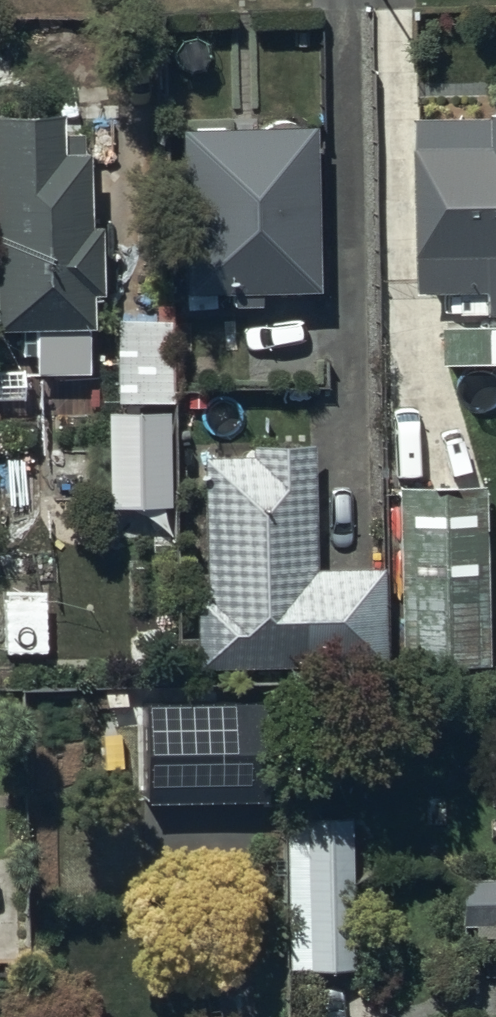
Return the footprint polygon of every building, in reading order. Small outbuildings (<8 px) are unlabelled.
[(420,121),(421,299),(492,299),(492,319),(495,319),(495,119),(420,121)] [(0,123),(0,338),(19,338),(19,348),(79,347),(78,337),(90,337),(90,303),(99,303),(97,235),(85,235),(83,162),(60,162),(59,121),(0,123)] [(260,136),(222,136),(222,130),(196,130),(196,136),(177,136),(180,304),(187,304),(187,316),(212,316),(212,303),(228,303),(228,316),(259,315),(258,303),(313,302),(310,135),(301,135),(300,134),(299,133),(298,132),(297,131),(296,130),(295,129),(294,128),(293,128),(291,127),(290,127),(289,126),(287,126),(286,126),(285,125),(283,125),(282,125),(281,125),(279,125),(278,125),(277,125),(275,126),(274,126),(273,127),(271,127),(270,128),(269,128),(268,129),(267,129),(265,130),(264,131),(263,132),(262,133),(262,134),(261,135),(260,136)] [(478,333),(478,325),(449,325),(450,333),(447,333),(447,366),(495,366),(495,333),(478,333)] [(168,411),(108,411),(109,504),(169,503),(168,411)] [(250,463),(203,464),(205,603),(195,603),(197,674),(383,671),(381,575),(315,576),(313,453),(250,455),(250,463)] [(485,494),(398,495),(401,674),(488,672),(485,494)] [(269,705),(148,708),(150,805),(271,802),(269,705)] [(353,977),(349,825),(305,825),(307,920),(289,920),(288,976),(353,977)] [(459,884),(460,940),(495,939),(495,884),(459,884)]
